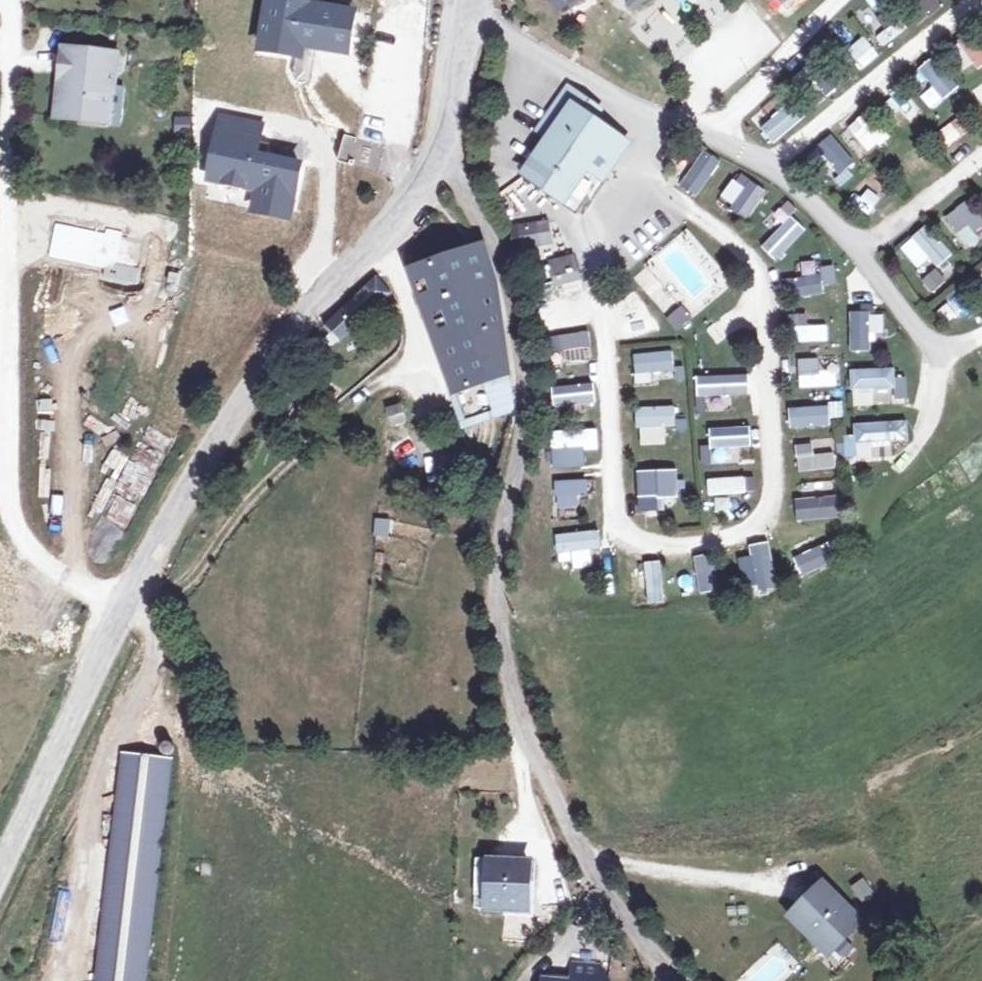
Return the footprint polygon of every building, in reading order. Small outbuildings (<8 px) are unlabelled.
[(273,0),(270,0),(262,50),(297,56),(294,77),(298,82),(312,84),(319,37),(350,42),(354,13),(273,0)] [(556,11),(574,0),(549,0),(556,11)] [(624,2),(632,10),(643,0),(627,0),(624,2)] [(781,16),(798,0),(766,0),(781,16)] [(944,6),(939,0),(905,0),(924,23),(944,6)] [(867,20),(873,29),(845,47),(857,65),(910,31),(893,3),(867,20)] [(963,71),(981,66),(981,34),(981,33),(954,41),(963,71)] [(118,54),(64,49),(57,119),(111,124),(118,54)] [(770,142),(843,86),(822,58),(768,98),(778,111),(758,126),(770,142)] [(947,92),(960,82),(946,63),(933,72),(947,92)] [(554,133),(526,173),(564,199),(587,167),(604,179),(628,144),(588,116),(596,106),(579,95),(577,98),(568,91),(544,125),(554,133)] [(872,111),(847,125),(863,153),(888,139),(872,111)] [(946,115),(936,124),(957,151),(968,143),(946,115)] [(223,119),(211,180),(260,190),(258,199),(292,206),(301,165),(267,159),(256,156),(259,142),(262,127),(223,119)] [(830,134),(808,154),(832,181),(854,161),(830,134)] [(380,174),(387,146),(345,136),(339,165),(380,174)] [(259,142),(256,156),(267,159),(270,144),(259,142)] [(702,149),(679,185),(697,196),(720,160),(702,149)] [(718,200),(748,219),(766,190),(736,171),(718,200)] [(872,205),(886,184),(867,171),(853,193),(872,205)] [(292,206),(258,199),(255,211),(290,218),(292,206)] [(941,220),(961,244),(981,227),(981,217),(967,199),(941,220)] [(789,215),(759,247),(776,262),(805,230),(789,215)] [(545,223),(522,227),(526,248),(549,244),(545,223)] [(898,247),(922,275),(950,251),(925,223),(898,247)] [(515,410),(496,281),(485,247),(412,271),(466,426),(515,410)] [(572,259),(552,265),(558,285),(577,280),(572,259)] [(722,267),(707,276),(719,293),(733,284),(722,267)] [(800,292),(835,289),(833,268),(799,271),(800,292)] [(372,313),(391,294),(378,279),(358,298),(372,313)] [(338,344),(372,313),(358,298),(326,328),(332,336),(338,343),(338,344)] [(683,308),(669,320),(678,331),(692,318),(683,308)] [(849,312),(849,351),(879,351),(879,312),(849,312)] [(827,323),(798,325),(799,343),(828,341),(827,323)] [(591,331),(547,334),(549,364),(593,361),(591,331)] [(331,348),(338,343),(332,336),(325,341),(331,348)] [(674,378),(672,350),(632,353),(634,381),(674,378)] [(819,371),(818,357),(797,358),(799,389),(838,386),(837,370),(819,371)] [(851,404),(894,402),(892,366),(849,368),(851,404)] [(749,395),(749,374),(695,374),(695,396),(749,395)] [(550,385),(551,407),(595,405),(594,383),(550,385)] [(801,422),(840,420),(839,400),(799,403),(801,422)] [(637,444),(665,444),(665,427),(675,427),(675,406),(637,406),(637,444)] [(395,425),(407,422),(403,408),(391,412),(395,425)] [(908,442),(908,421),(847,421),(847,462),(887,462),(887,442),(908,442)] [(164,458),(174,438),(148,425),(138,446),(164,458)] [(751,448),(750,425),(708,426),(708,449),(751,448)] [(584,467),(583,450),(598,450),(598,428),(552,428),(552,467),(584,467)] [(796,451),(798,472),(834,468),(832,447),(796,451)] [(675,468),(634,470),(636,512),(677,510),(675,468)] [(748,493),(747,475),(706,478),(707,496),(748,493)] [(555,479),(555,508),(585,508),(585,479),(555,479)] [(794,498),(795,521),(837,518),(835,495),(794,498)] [(389,537),(390,521),(379,521),(377,536),(389,537)] [(596,565),(594,531),(554,533),(556,568),(596,565)] [(748,543),(749,557),(739,558),(741,590),(773,588),(770,542),(748,543)] [(801,576),(833,562),(824,542),(792,556),(801,576)] [(714,553),(693,555),(698,592),(718,590),(714,553)] [(635,567),(637,592),(664,590),(662,565),(635,567)] [(123,755),(97,980),(146,980),(171,761),(123,755)] [(529,821),(484,830),(492,865),(500,864),(504,877),(540,869),(529,821)] [(852,883),(862,902),(878,893),(869,875),(852,883)] [(835,947),(861,921),(825,884),(798,910),(835,947)] [(574,952),(549,949),(546,980),(610,980),(613,957),(610,956),(574,952)]
